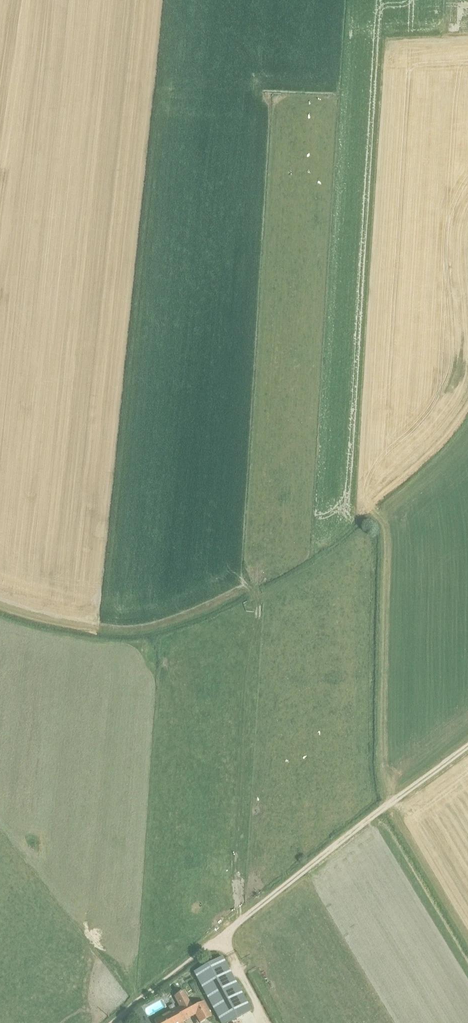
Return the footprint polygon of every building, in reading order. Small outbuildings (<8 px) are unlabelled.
[(223,957),(194,973),(221,1022),(230,1022),(252,1011),(223,957)] [(200,1022),(202,1022),(213,1017),(205,1002),(193,1008),(184,992),(175,997),(181,1007),(155,1021),(156,1022),(184,1022),(183,1022),(196,1016),(200,1022)] [(142,1007),(135,1013),(141,1022),(151,1022),(142,1007)]
